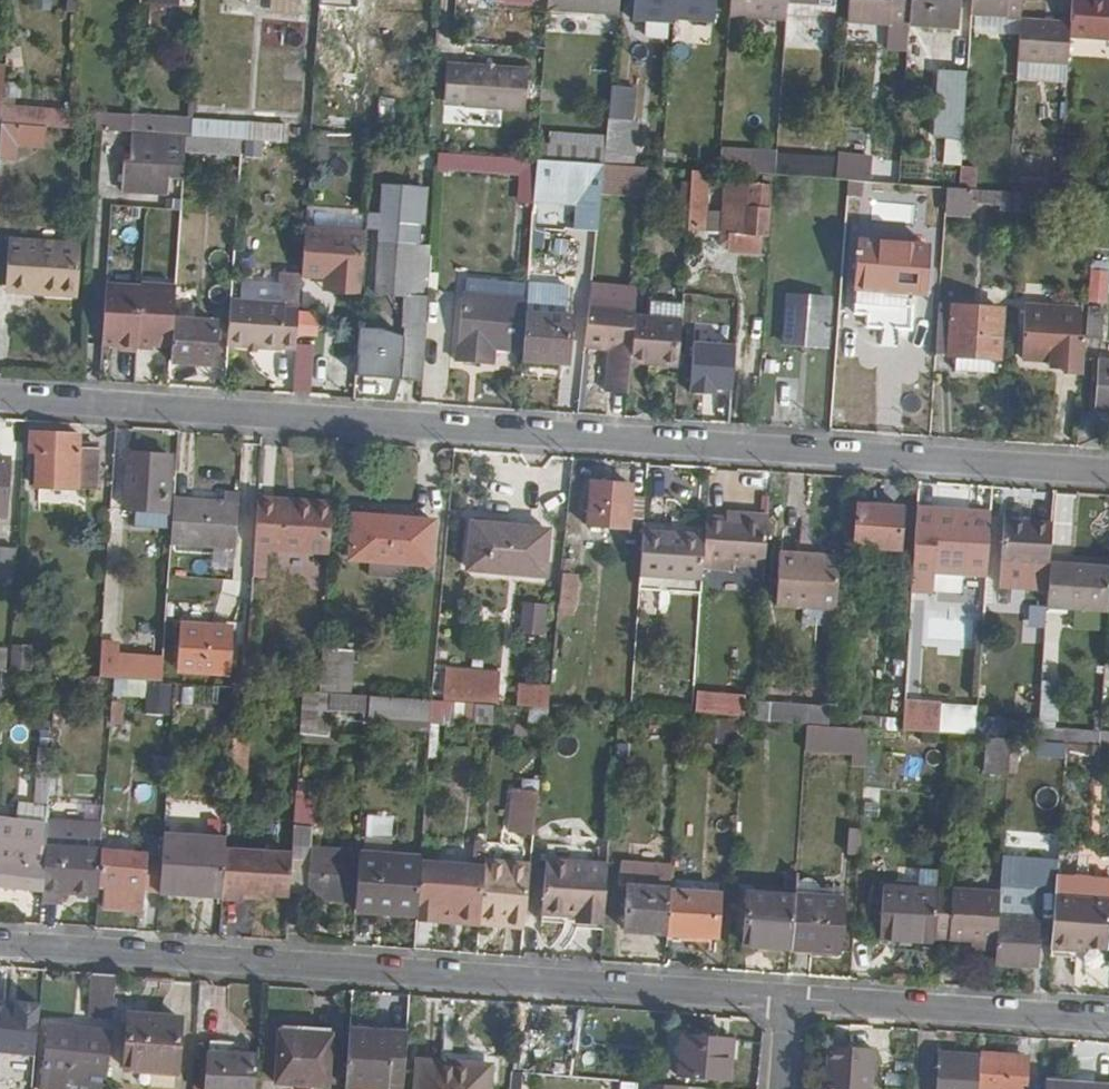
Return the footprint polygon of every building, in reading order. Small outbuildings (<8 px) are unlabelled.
[(628,0),(556,0),(556,3),(627,9),(628,0)] [(683,0),(642,0),(641,13),(682,17),(682,14),(683,0)] [(724,0),(683,0),(682,14),(723,17),(724,0)] [(739,13),(795,16),(796,0),(740,0),(739,13)] [(922,0),(859,0),(857,29),(920,32),(921,20),(922,0)] [(972,0),(922,0),(921,20),(970,23),(972,0)] [(983,13),(1031,16),(1032,0),(983,0),(983,13)] [(1081,19),(1080,33),(1108,35),(1108,0),(1082,0),(1081,19)] [(1080,33),(1081,19),(1031,16),(1028,57),(1078,60),(1080,33)] [(533,106),(537,65),(455,59),(452,96),(472,98),(472,102),(533,106)] [(8,102),(10,68),(0,68),(0,120),(7,120),(8,102)] [(972,171),(979,70),(953,68),(949,134),(959,134),(957,170),(972,171)] [(75,125),(76,106),(8,102),(7,120),(24,122),(75,125)] [(200,133),(201,117),(138,112),(136,129),(143,129),(194,132),(200,133)] [(642,151),(647,117),(616,114),(614,130),(613,148),(642,151)] [(316,140),(317,124),(201,117),(200,133),(221,134),(249,136),(316,140)] [(22,161),(24,122),(7,120),(6,133),(4,160),(22,161)] [(613,148),(614,130),(562,127),(561,157),(568,157),(611,160),(613,148)] [(191,174),(194,132),(143,129),(141,156),(132,156),(130,186),(177,190),(178,173),(191,174)] [(248,151),(249,136),(221,134),(220,149),(248,151)] [(530,154),(531,138),(519,137),(517,154),(530,154)] [(756,170),(757,147),(730,145),(728,168),(756,170)] [(455,168),(455,149),(447,149),(446,167),(455,168)] [(835,176),(868,178),(870,154),(837,152),(835,176)] [(609,189),(611,160),(568,157),(566,185),(609,189)] [(720,184),(722,167),(699,166),(698,195),(710,196),(711,183),(720,184)] [(1030,200),(1031,188),(957,183),(955,209),(979,210),(980,196),(1030,200)] [(424,322),(429,239),(422,238),(423,217),(427,217),(429,194),(388,191),(381,289),(409,290),(407,321),(410,322),(408,354),(387,353),(389,317),(384,317),(384,324),(366,322),(362,373),(420,377),(424,322)] [(866,236),(869,195),(858,194),(855,235),(866,236)] [(776,233),(778,205),(733,202),(731,230),(737,231),(736,247),(770,249),(771,232),(776,233)] [(369,282),(373,232),(310,229),(308,264),(342,266),(341,280),(369,282)] [(85,294),(88,243),(15,238),(11,283),(49,286),(49,292),(85,294)] [(936,288),(940,244),(867,238),(860,339),(873,339),(874,326),(919,330),(921,303),(915,302),(915,288),(936,288)] [(302,343),(308,268),(293,267),(291,299),(288,341),(302,343)] [(1101,272),(1099,302),(1108,302),(1108,272),(1101,272)] [(144,345),(149,281),(113,278),(109,335),(126,336),(126,347),(144,348),(144,345)] [(181,314),(183,281),(149,279),(149,281),(144,345),(162,346),(162,336),(179,337),(181,314)] [(534,344),(536,311),(537,294),(470,290),(466,357),(492,359),(493,342),(534,344)] [(835,340),(837,293),(797,290),(795,338),(835,340)] [(288,341),(291,299),(238,295),(234,342),(288,346),(288,341)] [(644,312),(644,302),(598,298),(594,343),(621,347),(619,389),(638,391),(640,358),(644,312)] [(1009,352),(1012,306),(949,302),(946,347),(1009,352)] [(1091,336),(1092,307),(1036,304),(1034,354),(1077,357),(1077,368),(1094,369),(1096,339),(1096,337),(1091,336)] [(1098,307),(1096,337),(1096,339),(1108,340),(1108,307),(1098,307)] [(579,360),(582,314),(536,311),(534,344),(534,356),(579,360)] [(687,359),(689,316),(644,312),(640,358),(669,361),(670,357),(687,359)] [(221,361),(225,317),(181,314),(179,337),(177,358),(221,361)] [(432,378),(436,323),(424,322),(420,377),(432,378)] [(691,322),(689,389),(731,390),(733,323),(691,322)] [(319,386),(321,351),(302,350),(300,385),(319,386)] [(99,488),(102,443),(83,442),(83,432),(33,429),(32,447),(38,448),(36,482),(99,488)] [(174,511),(179,453),(135,450),(132,509),(174,511)] [(15,458),(0,457),(0,514),(10,515),(15,458)] [(653,520),(654,494),(642,493),(643,484),(601,481),(599,526),(639,529),(640,520),(653,520)] [(336,551),(339,508),(296,504),(296,498),(265,496),(261,574),(273,575),(273,546),(336,551)] [(242,549),(245,500),(182,497),(179,545),(242,549)] [(910,547),(912,505),(867,502),(865,545),(910,547)] [(999,558),(1002,512),(929,508),(924,570),(947,571),(947,554),(999,558)] [(775,561),(778,512),(749,510),(749,516),(715,514),(714,532),(712,565),(741,566),(742,560),(775,561)] [(441,562),(443,517),(362,511),(359,556),(377,557),(376,574),(422,577),(423,561),(441,562)] [(553,571),(557,525),(493,520),(492,547),(478,546),(476,565),(553,571)] [(1061,562),(1064,523),(1042,521),(1041,528),(1016,525),(1014,560),(1060,564),(1061,562)] [(712,565),(714,532),(652,528),(649,571),(712,575),(712,565)] [(846,610),(850,553),(791,549),(786,607),(846,610)] [(20,582),(21,551),(5,551),(3,581),(20,582)] [(1061,562),(1060,564),(1057,606),(1108,610),(1108,565),(1061,562)] [(640,577),(640,584),(699,586),(699,580),(640,577)] [(581,618),(585,587),(569,585),(565,617),(581,618)] [(520,601),(519,633),(543,633),(544,601),(520,601)] [(238,671),(242,626),(187,620),(184,665),(238,671)] [(170,679),(171,658),(125,654),(125,644),(108,643),(106,675),(170,679)] [(12,644),(0,644),(0,667),(12,668),(12,644)] [(359,692),(361,647),(330,645),(327,690),(359,692)] [(145,695),(145,679),(121,678),(120,694),(145,695)] [(498,697),(498,681),(459,678),(458,695),(498,697)] [(516,682),(516,706),(547,706),(547,682),(516,682)] [(377,711),(378,693),(359,692),(327,690),(310,688),(307,733),(335,735),(336,707),(377,711)] [(437,721),(439,697),(378,693),(377,711),(376,716),(437,721)] [(753,718),(753,698),(705,695),(704,715),(714,715),(745,717),(753,718)] [(498,721),(500,701),(477,699),(477,719),(498,721)] [(839,724),(840,704),(778,699),(777,720),(788,720),(816,722),(839,724)] [(913,729),(914,714),(867,711),(866,726),(878,727),(913,729)] [(743,740),(745,717),(714,715),(713,738),(743,740)] [(54,800),(59,716),(49,716),(43,799),(54,800)] [(815,738),(816,722),(788,720),(786,737),(815,738)] [(877,742),(878,727),(866,726),(839,724),(816,722),(815,738),(815,746),(839,748),(840,739),(877,742)] [(1019,771),(1022,737),(999,735),(996,770),(1019,771)] [(294,795),(293,822),(315,822),(316,796),(294,795)] [(53,819),(1,816),(0,833),(0,883),(49,886),(53,819)] [(543,839),(545,817),(528,816),(526,838),(543,839)] [(107,848),(108,821),(53,817),(53,819),(49,886),(48,900),(71,902),(71,891),(103,893),(104,882),(107,848)] [(364,899),(367,852),(319,849),(320,825),(301,824),(300,842),(296,890),(316,890),(316,897),(364,899)] [(869,854),(871,828),(860,827),(858,844),(840,843),(840,852),(869,854)] [(232,837),(232,834),(170,830),(166,890),(228,894),(232,837)] [(296,890),(300,842),(232,837),(228,894),(249,895),(249,888),(296,890)] [(149,905),(154,851),(107,848),(104,882),(111,882),(110,904),(149,905)] [(427,861),(428,858),(367,852),(364,899),(363,910),(424,914),(427,861)] [(1001,854),(1000,883),(1054,885),(1055,856),(1001,854)] [(486,918),(489,865),(427,861),(424,914),(443,916),(486,918)] [(534,921),(540,865),(490,861),(489,865),(486,918),(534,921)] [(613,922),(617,865),(557,861),(553,913),(587,916),(586,921),(613,922)] [(679,888),(680,865),(665,865),(663,888),(636,887),(634,933),(676,934),(679,888)] [(948,892),(948,889),(896,885),(892,938),(945,942),(945,935),(948,892)] [(725,937),(728,891),(679,888),(676,934),(725,937)] [(804,895),(804,893),(756,891),(753,944),(800,946),(804,895)] [(1008,921),(1009,897),(948,892),(945,935),(989,938),(988,948),(1005,949),(1008,921)] [(847,950),(852,897),(804,895),(800,946),(847,950)] [(1066,898),(1063,952),(1083,953),(1084,947),(1108,948),(1108,901),(1066,898)] [(443,924),(443,916),(424,914),(423,922),(443,924)] [(1046,964),(1049,922),(1008,921),(1005,949),(1004,961),(1046,964)] [(120,1016),(123,974),(100,972),(97,1014),(120,1016)] [(47,1001),(21,999),(21,1005),(0,1004),(0,1048),(43,1051),(47,1001)] [(184,1071),(189,1017),(137,1013),(132,1067),(184,1071)] [(115,1082),(119,1030),(59,1025),(54,1078),(115,1082)] [(411,1080),(414,1034),(355,1029),(351,1086),(394,1088),(395,1079),(411,1080)] [(334,1084),(337,1031),(300,1030),(301,1033),(284,1033),(281,1081),(334,1084)] [(740,1078),(741,1038),(689,1034),(687,1075),(740,1078)] [(882,1047),(838,1045),(835,1088),(879,1088),(882,1047)] [(990,1055),(951,1052),(948,1088),(987,1088),(990,1055)] [(266,1056),(217,1054),(214,1088),(264,1088),(266,1056)] [(1039,1060),(990,1055),(987,1088),(1037,1088),(1039,1060)] [(494,1066),(427,1061),(425,1088),(493,1088),(494,1066)]
